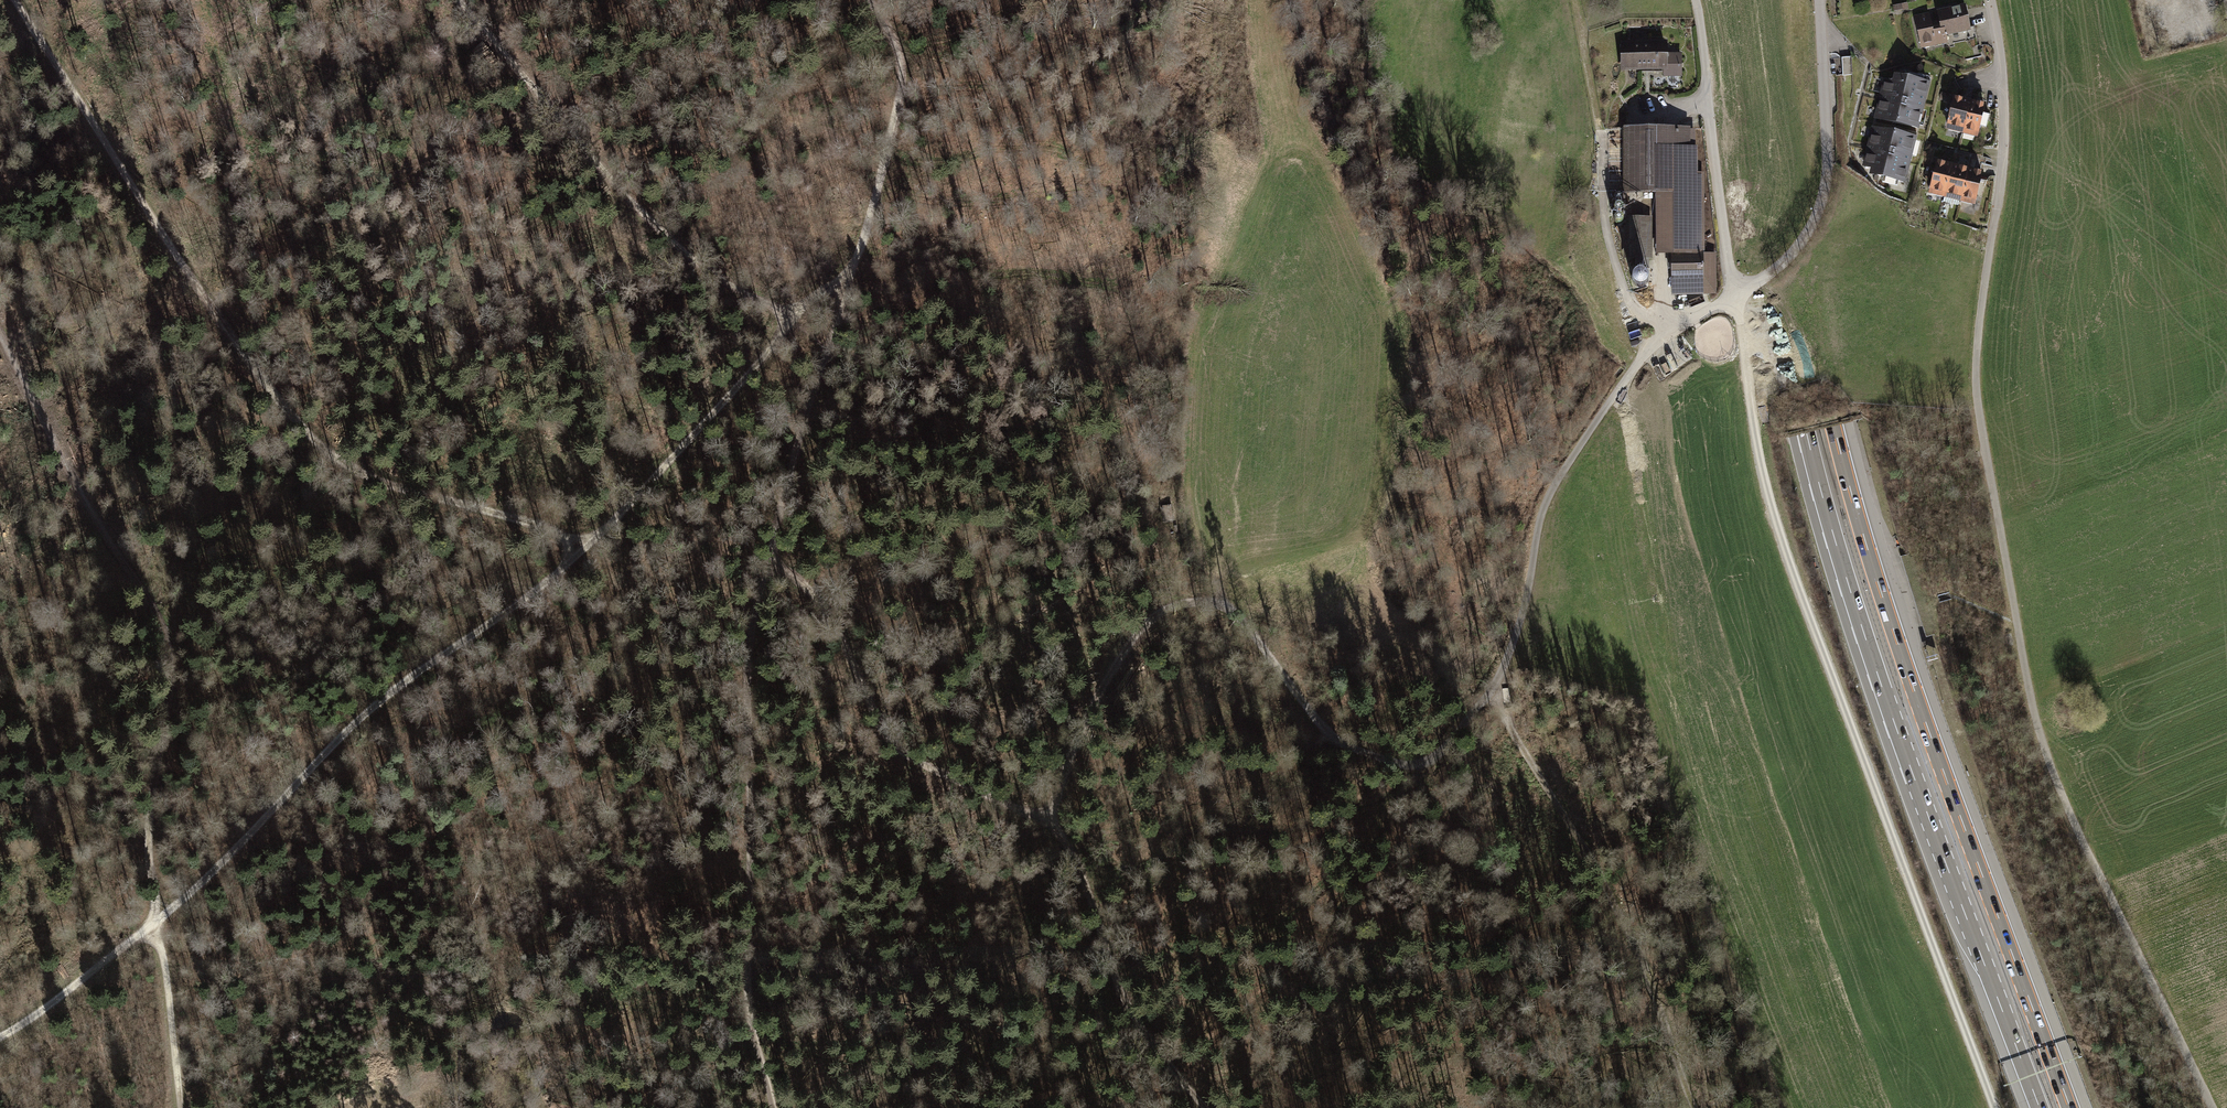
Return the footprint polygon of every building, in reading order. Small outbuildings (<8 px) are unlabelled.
[(1940,12),(1942,22),(1945,35),(1947,35),(1947,33),(1968,29),(1963,7),(1940,12)] [(1947,42),(1945,35),(1942,22),(1931,25),(1929,15),(1915,18),(1921,45),(1933,43),(1934,45),(1947,42)] [(1664,44),(1628,44),(1628,68),(1663,68),(1663,75),(1680,75),(1680,55),(1664,55),(1664,44)] [(1877,118),(1917,128),(1917,125),(1921,110),(1928,84),(1923,83),(1924,78),(1909,74),(1908,79),(1902,78),(1901,84),(1895,83),(1886,81),(1877,118)] [(1963,129),(1970,102),(1955,98),(1948,126),(1963,129)] [(1970,102),(1963,129),(1978,133),(1979,126),(1986,127),(1989,114),(1983,113),(1984,106),(1970,102)] [(1927,112),(1921,110),(1917,125),(1923,126),(1927,112)] [(1672,252),(1672,276),(1702,276),(1702,253),(1702,175),(1695,176),(1695,165),(1696,165),(1696,148),(1686,148),(1686,129),(1625,129),(1626,192),(1655,192),(1669,191),(1669,252),(1672,252)] [(1914,138),(1874,129),(1865,166),(1874,168),(1880,169),(1878,176),(1884,177),(1882,183),(1897,186),(1898,181),(1903,182),(1910,156),(1913,141),(1914,138)] [(1919,143),(1913,141),(1910,156),(1915,158),(1919,143)] [(1931,190),(1946,193),(1952,166),(1938,162),(1931,190)] [(1958,205),(1960,197),(1967,170),(1952,166),(1946,193),(1944,201),(1958,205)] [(1982,173),(1967,170),(1960,197),(1975,201),(1982,173)] [(1656,252),(1669,252),(1669,191),(1655,192),(1656,252)] [(1627,219),(1627,227),(1633,227),(1633,233),(1648,233),(1648,219),(1627,219)] [(1633,227),(1627,227),(1628,256),(1635,256),(1635,265),(1648,265),(1648,233),(1633,233),(1633,227)] [(1702,276),(1672,276),(1672,293),(1714,291),(1714,253),(1702,253),(1702,276)] [(1173,520),(1171,506),(1161,507),(1163,521),(1173,520)] [(1351,687),(1342,689),(1344,695),(1353,693),(1351,687)]
